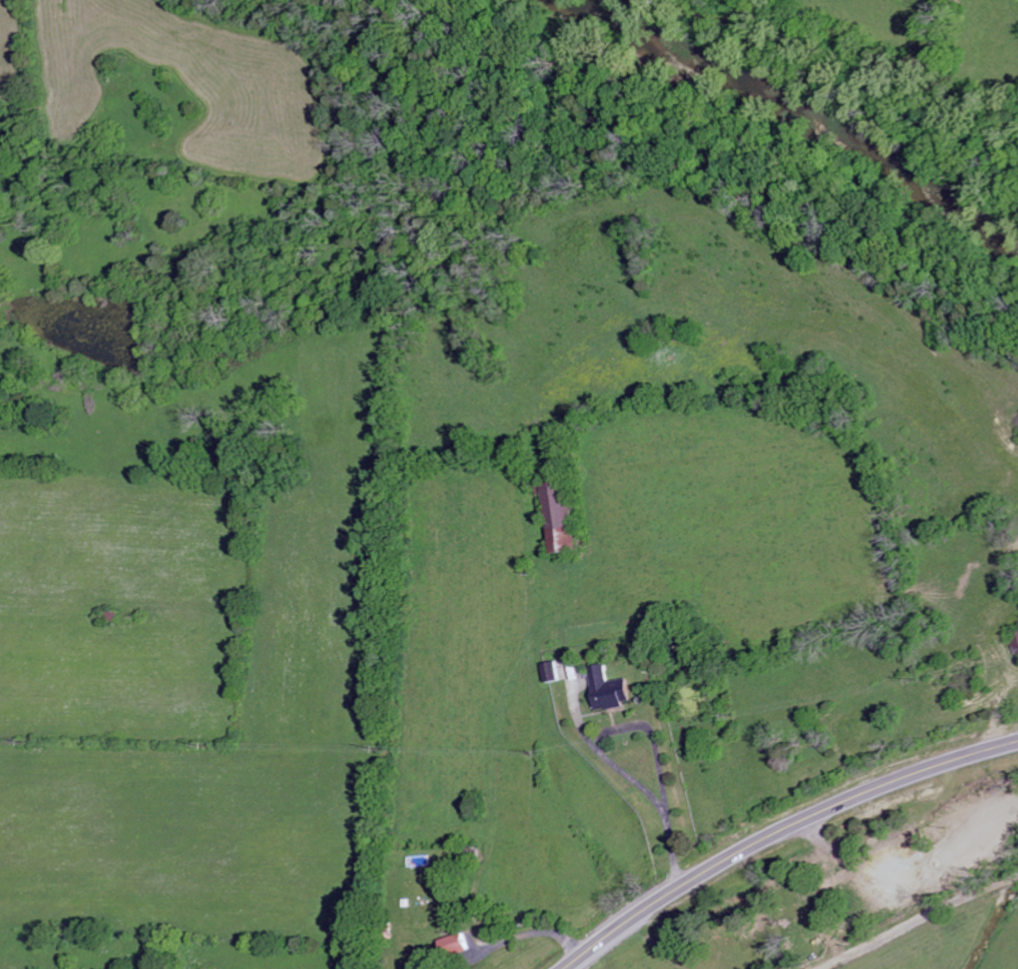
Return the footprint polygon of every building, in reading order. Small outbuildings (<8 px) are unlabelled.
[(537,484),(538,495),(545,494),(552,553),(578,550),(570,481),(537,484)] [(632,704),(627,678),(607,682),(604,663),(588,667),(596,710),(632,704)] [(445,958),(469,951),(463,932),(439,940),(445,958)]
